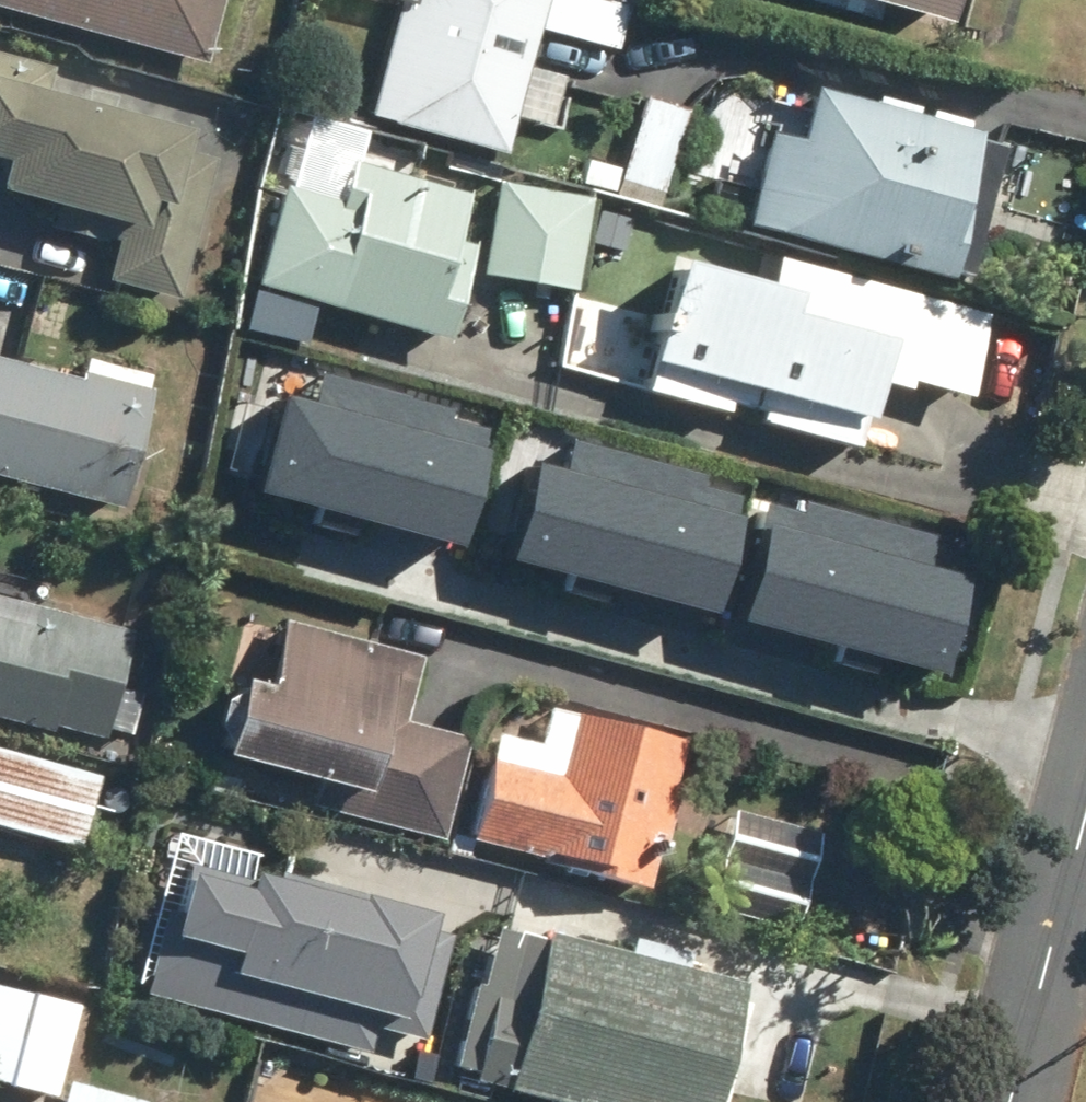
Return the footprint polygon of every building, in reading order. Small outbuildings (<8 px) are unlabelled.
[(198,75),(221,0),(0,0),(0,14),(198,75)] [(379,10),(349,126),(493,163),(503,124),(537,132),(553,71),(520,63),(527,35),(613,57),(628,0),(340,0),(379,10)] [(940,37),(950,0),(799,0),(940,37)] [(130,246),(135,230),(145,233),(175,133),(112,114),(117,98),(85,89),(82,99),(45,88),(49,73),(0,58),(0,207),(130,246)] [(767,82),(728,238),(950,293),(989,136),(767,82)] [(689,113),(632,99),(607,199),(664,213),(689,113)] [(443,243),(456,200),(323,161),(312,198),(267,184),(235,293),(439,353),(469,251),(443,243)] [(582,201),(492,183),(474,281),(563,298),(582,201)] [(623,398),(847,458),(864,393),(954,417),(980,317),(780,263),(771,297),(658,267),(623,398)] [(72,383),(0,364),(0,491),(117,522),(154,381),(78,361),(72,383)] [(247,391),(216,500),(274,516),(269,535),(341,555),(346,536),(425,558),(455,449),(247,391)] [(501,462),(470,574),(699,638),(730,525),(501,462)] [(745,509),(714,622),(943,685),(974,573),(745,509)] [(86,753),(90,738),(117,745),(132,685),(109,679),(121,630),(0,600),(0,732),(86,753)] [(228,607),(183,775),(345,819),(344,825),(436,849),(487,658),(441,646),(436,664),(228,607)] [(550,883),(615,898),(624,858),(655,865),(684,742),(539,707),(531,742),(486,732),(458,849),(553,871),(550,883)] [(0,754),(0,839),(66,855),(86,775),(0,754)] [(721,812),(695,917),(794,941),(820,835),(721,812)] [(173,837),(132,981),(425,1064),(471,904),(327,863),(323,879),(173,837)] [(705,1070),(709,1053),(726,1057),(742,993),(669,974),(677,944),(621,930),(613,960),(487,927),(446,1087),(503,1101),(704,1101),(712,1072),(705,1070)] [(0,987),(0,1090),(48,1098),(65,998),(0,987)] [(65,1083),(59,1101),(135,1101),(65,1083)]
